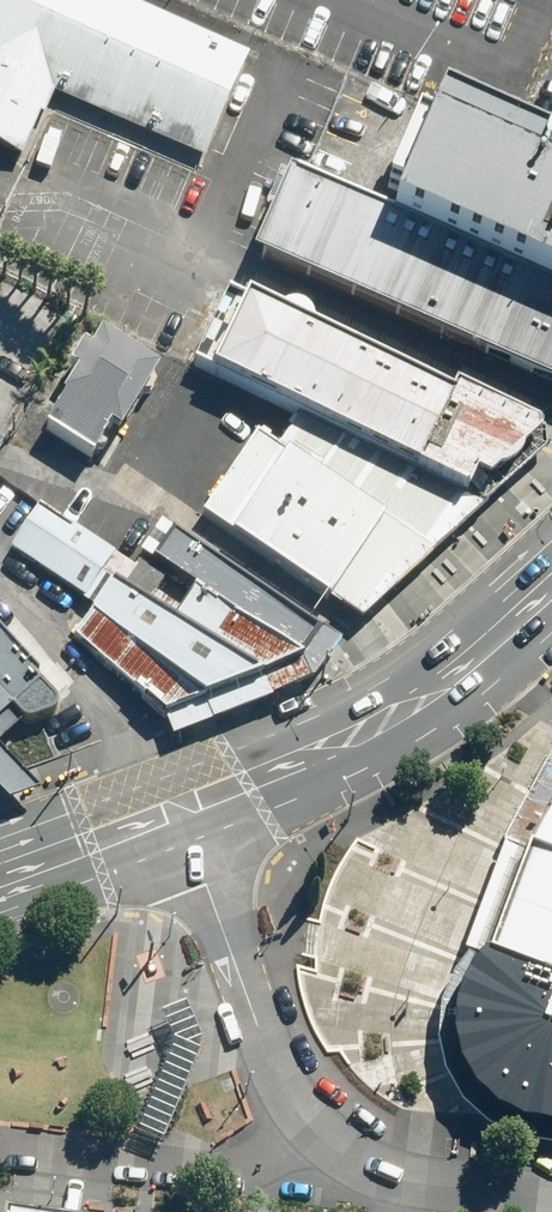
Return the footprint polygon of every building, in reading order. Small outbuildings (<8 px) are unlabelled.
[(97,0),(0,0),(0,157),(21,166),(41,121),(46,123),(55,102),(205,167),(249,66),(97,0)] [(454,115),(408,232),(551,287),(551,155),(454,115)] [(408,232),(282,182),(247,272),(551,398),(551,287),(408,232)] [(254,424),(462,521),(549,442),(232,298),(192,388),(254,424)] [(100,348),(36,439),(90,477),(154,386),(100,348)] [(359,636),(462,521),(254,424),(196,525),(359,636)] [(23,522),(0,555),(0,574),(69,622),(101,577),(23,522)] [(74,635),(161,712),(348,638),(178,522),(160,549),(206,581),(179,620),(118,578),(74,635)] [(14,729),(36,723),(49,719),(56,715),(57,705),(54,697),(37,680),(39,673),(0,631),(0,741),(14,729)] [(520,861),(551,872),(551,788),(520,861)] [(520,861),(475,995),(471,1015),(470,1043),(472,1070),(477,1091),(498,1112),(514,1125),(541,1133),(551,1135),(551,872),(520,861)] [(151,1021),(163,1048),(127,1138),(153,1148),(193,1049),(176,1010),(151,1021)]
